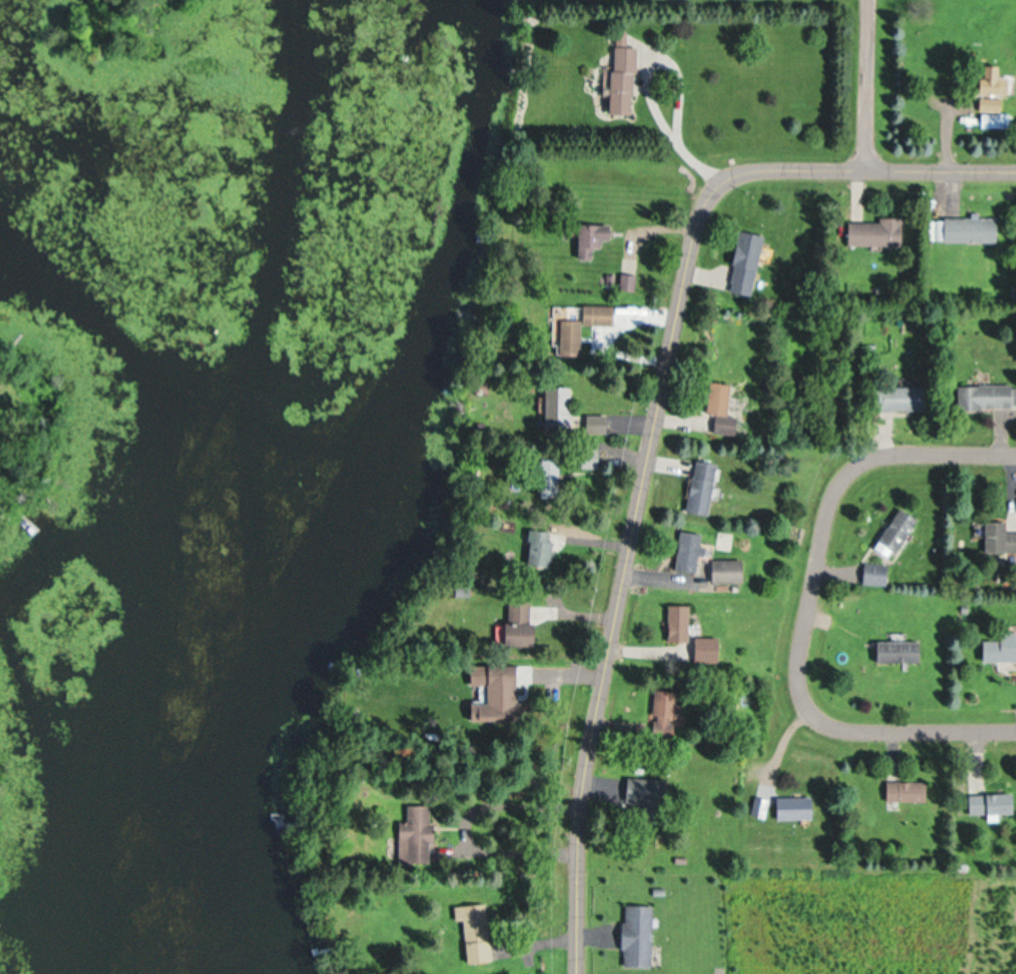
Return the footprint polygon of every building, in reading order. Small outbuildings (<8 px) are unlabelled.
[(631,47),(624,47),(624,32),(609,32),(605,114),(627,115),(631,47)] [(1015,95),(1015,78),(998,78),(998,66),(978,66),(978,80),(972,79),(972,94),(1015,95)] [(978,128),(1000,128),(1000,114),(978,114),(978,128)] [(938,216),(938,241),(994,241),(994,216),(938,216)] [(899,218),(875,217),(875,221),(844,221),(844,245),(899,245),(899,218)] [(573,224),(573,253),(595,253),(595,239),(606,239),(606,224),(573,224)] [(731,266),(726,293),(748,297),(759,235),(733,230),(726,265),(731,266)] [(561,316),(561,307),(553,307),(554,353),(578,353),(578,316),(561,316)] [(703,414),(711,415),(710,433),(735,435),(736,417),(726,416),(728,383),(705,382),(703,414)] [(954,408),(1015,408),(1015,384),(954,384),(954,408)] [(540,386),(540,425),(568,425),(568,386),(540,386)] [(917,386),(873,386),(873,411),(917,411),(917,386)] [(582,433),(605,433),(605,415),(582,415),(582,433)] [(578,449),(578,468),(595,468),(595,449),(578,449)] [(537,496),(559,496),(559,458),(537,458),(537,496)] [(712,463),(691,459),(681,511),(702,516),(712,463)] [(871,548),(888,559),(915,518),(897,507),(871,548)] [(1015,553),(1015,532),(1003,532),(1003,521),(981,521),(981,553),(1015,553)] [(550,567),(550,531),(526,531),(526,567),(550,567)] [(700,533),(675,531),(672,571),(697,573),(700,533)] [(886,565),(863,561),(860,582),(882,586),(886,565)] [(529,646),(529,602),(501,602),(501,646),(529,646)] [(685,641),(685,604),(663,604),(663,641),(685,641)] [(979,659),(1015,659),(1015,635),(1013,635),(1013,632),(996,632),(996,641),(979,641),(979,659)] [(690,662),(717,662),(717,636),(690,636),(690,662)] [(915,640),(873,640),(872,661),(915,661),(915,640)] [(510,665),(477,665),(477,702),(466,702),(466,720),(510,720),(510,665)] [(675,703),(675,691),(652,690),(650,736),(677,738),(679,703),(675,703)] [(622,802),(660,803),(660,778),(623,777),(622,802)] [(926,801),(926,781),(883,781),(883,801),(926,801)] [(1012,813),(1012,794),(965,794),(965,813),(1012,813)] [(809,819),(809,796),(773,796),(773,819),(809,819)] [(764,799),(753,797),(750,815),(761,817),(764,799)] [(402,821),(394,821),(394,859),(428,859),(429,804),(403,804),(402,821)] [(459,921),(464,964),(489,961),(482,903),(452,907),(453,921),(459,921)] [(649,905),(619,905),(619,966),(649,966),(649,905)]
